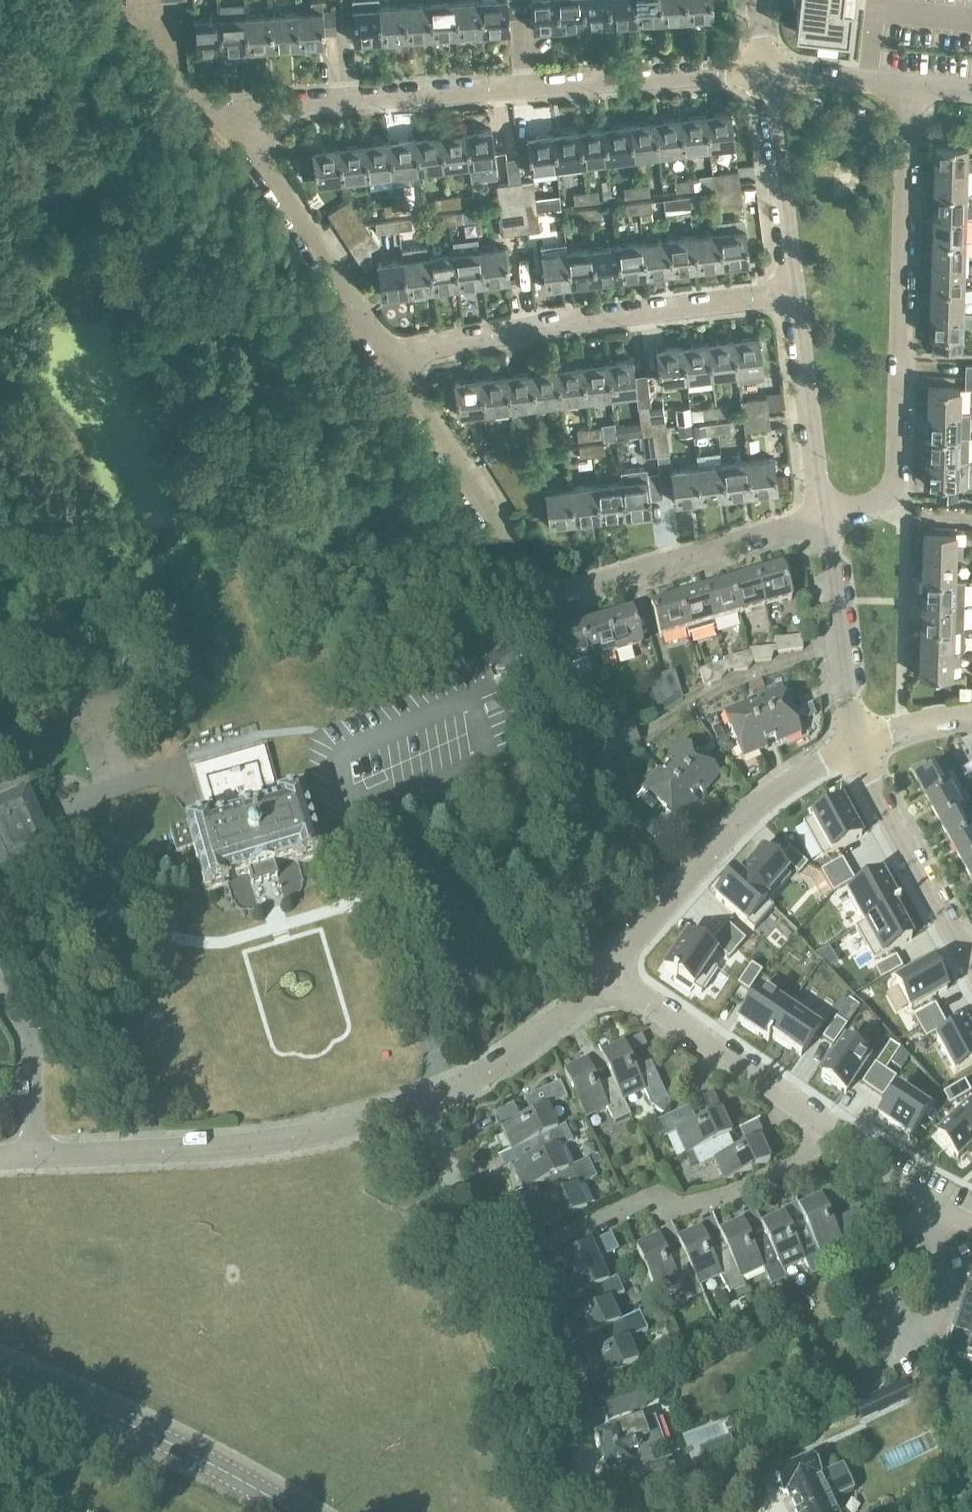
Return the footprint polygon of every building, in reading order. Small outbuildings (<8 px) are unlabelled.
[(297,12),(299,45),(325,43),(322,0),(311,1),(312,11),(297,12)] [(455,1),(458,34),(460,34),(462,39),(472,38),(473,33),(483,32),(481,0),(469,0),(455,1)] [(483,32),(486,32),(488,37),(498,36),(499,31),(509,30),(507,0),(481,0),(483,32)] [(557,0),(531,0),(533,29),(536,29),(539,34),(548,33),(550,28),(559,27),(557,0)] [(559,27),(562,27),(564,32),(574,31),(575,26),(585,25),(583,0),(557,0),(559,27)] [(610,23),(609,0),(583,0),(585,25),(610,23)] [(636,22),(634,0),(609,0),(610,23),(636,22)] [(636,22),(639,21),(642,26),(650,26),(652,21),(661,20),(660,0),(634,0),(636,22)] [(687,18),(686,0),(660,0),(661,20),(687,18)] [(687,18),(713,16),(712,0),(686,0),(687,18)] [(795,30),(848,36),(851,4),(842,3),(842,0),(798,0),(795,30)] [(430,3),(432,36),(458,34),(455,1),(430,3)] [(406,38),(432,36),(430,3),(404,4),(406,38)] [(404,4),(379,6),(381,39),(384,39),(386,44),(396,43),(397,38),(406,38),(404,4)] [(355,41),(381,39),(379,6),(353,8),(355,41)] [(196,52),(222,50),(220,17),(219,12),(210,12),(211,18),(194,19),(196,52)] [(297,12),(271,14),(273,47),(276,47),(277,51),(290,50),(290,46),(299,45),(297,12)] [(248,49),(273,47),(271,14),(245,16),(248,49)] [(222,50),(248,49),(245,16),(220,17),(222,50)] [(731,111),(705,114),(709,147),(735,144),(731,111)] [(683,150),(709,147),(705,114),(680,117),(683,150)] [(658,153),(683,150),(680,117),(654,121),(658,153)] [(629,124),(633,157),(658,153),(654,121),(629,124)] [(603,127),(607,160),(633,157),(629,124),(603,127)] [(582,163),(607,160),(603,127),(578,130),(582,163)] [(465,131),(469,164),(495,160),(491,128),(465,131)] [(557,166),(582,163),(578,130),(553,133),(557,166)] [(444,167),(469,164),(465,131),(440,134),(444,167)] [(530,169),(557,166),(553,133),(526,137),(530,169)] [(418,170),(444,167),(440,134),(414,137),(418,170)] [(393,173),(418,170),(414,137),(389,140),(393,173)] [(368,176),(393,173),(389,140),(364,144),(368,176)] [(934,169),(966,169),(971,170),(971,155),(967,155),(967,144),(935,143),(934,169)] [(342,180),(368,176),(364,144),(338,147),(342,180)] [(316,183),(342,180),(338,147),(312,150),(316,183)] [(966,169),(934,169),(933,192),(966,192),(966,169)] [(715,187),(740,183),(738,171),(713,174),(715,187)] [(687,179),(688,190),(701,188),(700,178),(687,179)] [(676,191),(688,190),(687,179),(674,181),(676,191)] [(533,180),(521,181),(524,206),(536,205),(533,180)] [(521,181),(509,183),(512,208),(524,206),(521,181)] [(512,208),(509,183),(497,184),(500,209),(512,208)] [(636,185),(637,196),(650,194),(649,184),(636,185)] [(625,197),(637,196),(636,185),(624,187),(625,197)] [(717,205),(742,202),(740,189),(715,192),(717,205)] [(586,192),(587,202),(599,201),(598,190),(586,192)] [(574,204),(587,202),(586,192),(573,193),(574,204)] [(933,192),(933,215),(965,215),(971,216),(971,192),(966,192),(933,192)] [(689,196),(691,206),(703,205),(702,194),(689,196)] [(447,196),(449,207),(461,205),(460,195),(447,196)] [(436,208),(449,207),(447,196),(435,198),(436,208)] [(691,210),(691,206),(689,196),(664,199),(666,213),(691,210)] [(339,206),(344,214),(354,207),(349,199),(339,206)] [(638,202),(639,212),(652,211),(651,200),(638,202)] [(396,203),(398,213),(410,212),(409,201),(396,203)] [(627,214),(639,212),(638,202),(626,203),(627,214)] [(385,215),(398,213),(396,203),(384,204),(385,215)] [(524,206),(527,231),(539,230),(536,205),(524,206)] [(333,221),(344,214),(339,206),(328,213),(333,221)] [(474,206),(467,207),(467,210),(469,221),(476,220),(474,206)] [(512,208),(516,233),(527,231),(524,206),(512,208)] [(587,208),(589,219),(601,217),(600,206),(587,208)] [(354,207),(344,214),(333,221),(340,232),(362,218),(354,207)] [(503,234),(516,233),(512,208),(500,209),(503,234)] [(576,220),(589,219),(587,208),(575,210),(576,220)] [(449,212),(450,224),(463,222),(462,211),(449,212)] [(438,225),(450,224),(449,212),(437,214),(438,225)] [(965,215),(933,215),(932,239),(964,239),(965,215)] [(399,219),(400,230),(412,228),(411,218),(399,219)] [(719,232),(723,264),(749,261),(744,218),(718,221),(719,232)] [(400,230),(399,219),(376,222),(377,233),(400,230)] [(350,247),(371,233),(365,223),(343,237),(350,247)] [(697,268),(723,264),(719,232),(693,235),(697,268)] [(371,249),(379,245),(371,233),(350,247),(364,269),(373,264),(371,249)] [(672,271),(697,268),(693,235),(668,238),(672,271)] [(647,274),(672,271),(668,238),(643,241),(647,274)] [(964,239),(932,239),(932,261),(964,262),(964,239)] [(621,277),(647,274),(643,241),(617,244),(621,277)] [(596,280),(621,277),(617,244),(592,248),(596,280)] [(506,246),(480,249),(484,282),(510,279),(506,246)] [(521,247),(522,257),(529,256),(528,246),(521,247)] [(570,284),(596,280),(592,248),(566,251),(570,284)] [(458,285),(484,282),(480,249),(454,253),(458,285)] [(544,287),(570,284),(566,251),(540,254),(544,287)] [(433,289),(458,285),(454,253),(429,256),(433,289)] [(429,256),(404,259),(408,292),(433,289),(429,256)] [(382,295),(408,292),(404,259),(378,262),(382,295)] [(964,262),(932,261),(931,285),(963,286),(964,262)] [(963,286),(931,285),(930,309),(962,310),(963,286)] [(930,309),(929,335),(934,335),(933,347),(961,348),(962,324),(971,324),(971,320),(971,311),(962,310),(930,309)] [(733,340),(737,372),(738,381),(764,378),(763,369),(759,336),(733,340)] [(711,376),(737,372),(733,340),(707,343),(711,376)] [(686,379),(711,376),(707,343),(682,346),(686,379)] [(660,382),(686,379),(682,346),(656,349),(660,382)] [(633,359),(607,362),(611,395),(637,392),(633,359)] [(586,398),(611,395),(607,362),(581,365),(586,398)] [(560,401),(586,398),(581,365),(556,369),(560,401)] [(535,405),(560,401),(556,369),(531,372),(535,405)] [(509,408),(535,405),(531,372),(505,375),(509,408)] [(505,375),(480,378),(484,411),(509,408),(505,375)] [(458,415),(484,411),(480,378),(454,382),(458,415)] [(927,410),(959,411),(960,388),(928,387),(927,410)] [(743,413),(768,410),(766,398),(741,401),(743,413)] [(654,430),(666,429),(663,403),(651,405),(654,430)] [(715,406),(716,416),(729,415),(727,404),(715,406)] [(640,422),(642,432),(654,430),(651,405),(639,407),(640,422)] [(704,418),(716,416),(715,406),(703,407),(704,418)] [(927,433),(959,434),(959,411),(927,410),(927,433)] [(745,431),(770,428),(768,416),(744,419),(745,431)] [(717,422),(718,433),(731,431),(729,421),(717,422)] [(631,437),(642,435),(642,432),(640,422),(629,424),(631,437)] [(706,435),(718,433),(717,422),(705,424),(706,435)] [(589,428),(591,439),(603,437),(602,426),(589,428)] [(578,440),(591,439),(589,428),(577,430),(578,440)] [(669,454),(666,429),(654,430),(657,455),(669,454)] [(654,430),(642,432),(642,435),(645,457),(657,455),(654,430)] [(539,434),(540,445),(552,444),(551,433),(539,434)] [(926,457),(958,458),(959,434),(927,433),(926,457)] [(527,446),(540,445),(539,434),(526,435),(527,446)] [(505,440),(494,447),(500,455),(510,448),(505,440)] [(591,444),(593,455),(605,454),(604,443),(591,444)] [(581,457),(593,455),(591,444),(579,446),(581,457)] [(489,462),(500,455),(494,447),(483,453),(489,462)] [(493,468),(499,477),(521,464),(514,454),(493,468)] [(774,457),(747,460),(752,493),(778,490),(774,457)] [(926,457),(925,483),(937,483),(936,497),(957,498),(957,484),(968,484),(968,458),(958,458),(926,457)] [(726,496),(752,493),(747,460),(722,463),(726,496)] [(701,499),(726,496),(722,463),(697,466),(701,499)] [(521,464),(499,477),(505,487),(527,475),(521,464)] [(675,502),(701,499),(697,466),(671,469),(675,502)] [(505,487),(512,497),(534,485),(527,475),(505,487)] [(622,481),(626,514),(652,511),(648,478),(622,481)] [(601,517),(626,514),(622,481),(597,484),(601,517)] [(575,520),(601,517),(597,484),(571,488),(575,520)] [(549,524),(575,520),(571,488),(545,491),(549,524)] [(924,531),(923,555),(955,556),(962,556),(963,545),(956,545),(956,532),(955,532),(955,528),(929,527),(929,531),(924,531)] [(923,578),(955,579),(955,556),(923,555),(923,578)] [(754,574),(764,608),(791,599),(786,581),(790,574),(787,565),(782,562),(774,564),(772,569),(768,570),(754,574)] [(754,574),(729,582),(739,615),(764,608),(754,574)] [(922,602),(964,603),(965,580),(955,579),(923,578),(922,602)] [(729,582),(703,589),(713,627),(715,627),(713,623),(739,615),(729,582)] [(678,597),(677,597),(686,631),(688,635),(713,627),(703,589),(691,593),(688,590),(679,592),(678,597)] [(661,638),(686,631),(677,597),(651,605),(661,638)] [(921,626),(953,627),(963,627),(964,603),(922,602),(921,626)] [(606,619),(616,654),(642,646),(631,612),(606,619)] [(590,661),(616,654),(606,619),(580,627),(590,661)] [(953,627),(921,626),(921,649),(953,651),(953,627)] [(590,661),(580,627),(553,635),(563,670),(590,661)] [(803,651),(801,637),(774,640),(778,653),(803,651)] [(748,650),(749,652),(753,663),(772,661),(774,652),(773,648),(748,650)] [(953,651),(921,649),(920,674),(952,675),(952,664),(960,664),(960,651),(953,651)] [(753,663),(749,652),(722,659),(723,661),(727,671),(747,670),(753,663)] [(727,671),(723,661),(699,670),(704,686),(721,679),(726,672),(727,671)] [(662,676),(672,707),(682,700),(674,672),(662,676)] [(672,707),(662,676),(649,680),(660,715),(672,707)] [(755,705),(762,723),(792,711),(782,688),(757,699),(759,703),(755,705)] [(733,735),(762,723),(755,705),(750,707),(748,702),(723,713),(733,735)] [(811,705),(803,708),(808,718),(815,715),(811,705)] [(792,711),(762,723),(770,741),(774,740),(776,744),(801,734),(792,711)] [(610,736),(620,753),(639,741),(625,719),(610,729),(612,735),(610,736)] [(770,741),(762,723),(733,735),(742,758),(767,748),(765,743),(770,741)] [(612,735),(610,729),(587,744),(601,765),(620,753),(610,736),(612,735)] [(666,769),(681,782),(701,757),(683,741),(665,762),(669,765),(666,769)] [(296,863),(319,856),(301,793),(277,800),(264,755),(196,774),(209,819),(185,826),(186,827),(169,832),(176,854),(192,850),(204,890),(227,883),(226,879),(247,873),(251,885),(277,878),(274,865),(295,859),(296,863)] [(701,757),(681,782),(695,795),(698,791),(702,794),(720,774),(701,757)] [(928,801),(952,788),(940,765),(929,772),(925,765),(912,772),(916,779),(928,801)] [(661,807),(681,782),(666,769),(662,772),(659,769),(641,790),(661,807)] [(695,795),(681,782),(661,807),(678,822),(696,801),(692,798),(695,795)] [(23,799),(18,787),(0,795),(0,873),(3,879),(52,858),(26,797),(23,799)] [(964,809),(952,788),(928,801),(940,823),(964,809)] [(826,804),(808,813),(831,853),(856,839),(851,829),(856,826),(842,802),(829,809),(826,804)] [(971,833),(971,819),(970,820),(964,809),(940,823),(952,844),(971,833)] [(952,844),(964,865),(971,861),(971,833),(952,844)] [(790,849),(782,858),(799,874),(807,865),(790,849)] [(754,860),(739,877),(762,899),(763,900),(764,900),(786,874),(766,856),(759,864),(754,860)] [(841,860),(821,871),(827,882),(847,870),(841,860)] [(964,865),(971,880),(971,861),(964,865)] [(847,870),(827,882),(833,892),(853,881),(847,870)] [(3,879),(0,873),(0,908),(12,903),(3,879)] [(727,883),(719,892),(729,900),(725,905),(746,924),(765,902),(764,900),(763,900),(762,899),(739,877),(735,874),(733,876),(732,875),(726,882),(727,883)] [(882,874),(847,893),(864,924),(893,908),(899,904),(896,900),(894,901),(892,897),(894,895),(893,893),(894,892),(885,876),(884,877),(882,874)] [(893,908),(864,924),(882,955),(907,942),(901,932),(906,929),(905,927),(906,927),(897,911),(896,912),(893,908)] [(728,925),(720,934),(737,949),(745,941),(728,925)] [(720,934),(712,943),(729,959),(737,949),(720,934)] [(680,945),(665,968),(677,977),(674,981),(690,992),(695,984),(716,955),(691,938),(685,948),(680,945)] [(896,957),(875,969),(881,979),(901,968),(896,957)] [(932,964),(896,984),(900,992),(910,1010),(936,996),(933,991),(944,985),(938,975),(939,974),(935,966),(934,967),(932,964)] [(752,965),(739,984),(749,991),(762,972),(752,965)] [(761,989),(739,1022),(741,1024),(741,1025),(755,1035),(756,1034),(759,1035),(760,1033),(764,1036),(763,1038),(767,1041),(771,1036),(789,1008),(761,989)] [(934,1006),(914,1017),(920,1028),(940,1017),(934,1006)] [(789,1008),(771,1036),(772,1037),(775,1039),(774,1040),(789,1050),(790,1049),(791,1050),(795,1046),(804,1052),(820,1029),(789,1008)] [(940,1017),(920,1028),(926,1039),(946,1027),(940,1017)] [(836,1019),(823,1038),(834,1045),(847,1026),(836,1019)] [(937,1042),(955,1074),(971,1064),(971,1036),(967,1038),(961,1028),(937,1042)] [(844,1043),(821,1077),(824,1079),(823,1080),(830,1086),(831,1084),(841,1091),(848,1081),(853,1084),(869,1060),(844,1043)] [(601,1056),(612,1080),(623,1101),(644,1091),(651,1106),(652,1106),(667,1098),(651,1062),(635,1070),(624,1045),(601,1056)] [(630,1116),(623,1101),(612,1080),(597,1087),(586,1062),(564,1073),(585,1119),(607,1108),(614,1123),(630,1116)] [(876,1064),(863,1083),(873,1090),(886,1071),(876,1064)] [(886,1071),(873,1090),(883,1097),(896,1078),(886,1071)] [(529,1142),(557,1129),(547,1108),(567,1099),(560,1083),(524,1099),(531,1115),(501,1129),(511,1151),(529,1142)] [(962,1084),(943,1094),(949,1105),(970,1094),(964,1083),(962,1084)] [(897,1090),(881,1113),(891,1120),(888,1124),(909,1138),(928,1111),(897,1090)] [(667,1098),(652,1106),(663,1114),(670,1105),(667,1098)] [(684,1155),(691,1152),(728,1135),(731,1134),(720,1111),(696,1123),(689,1107),(652,1124),(660,1140),(674,1133),(684,1155)] [(937,1138),(954,1155),(963,1147),(967,1151),(971,1146),(971,1114),(968,1109),(937,1138)] [(522,1192),(547,1180),(567,1169),(558,1149),(573,1142),(565,1125),(557,1129),(529,1142),(536,1157),(511,1168),(522,1192)] [(735,1150),(728,1135),(691,1152),(698,1167),(713,1160),(724,1183),(770,1161),(759,1139),(735,1150)] [(567,1169),(547,1180),(554,1197),(530,1208),(540,1231),(586,1209),(576,1188),(596,1178),(591,1167),(601,1163),(598,1156),(588,1160),(567,1169)] [(798,1208),(799,1210),(821,1257),(842,1247),(847,1259),(864,1251),(858,1239),(869,1234),(858,1210),(832,1222),(821,1198),(798,1208)] [(827,1268),(821,1257),(799,1210),(784,1217),(783,1215),(761,1225),(769,1243),(783,1271),(803,1261),(810,1276),(827,1268)] [(786,1279),(783,1271),(769,1243),(754,1250),(742,1223),(720,1233),(728,1251),(741,1279),(762,1269),(770,1287),(786,1279)] [(745,1287),(741,1279),(728,1251),(713,1258),(700,1230),(678,1241),(686,1258),(699,1286),(720,1277),(728,1295),(733,1292),(745,1287)] [(562,1303),(580,1295),(608,1282),(598,1261),(618,1251),(611,1235),(579,1250),(578,1247),(562,1255),(563,1257),(543,1267),(543,1268),(558,1261),(565,1275),(552,1281),(562,1303)] [(703,1295),(699,1286),(686,1258),(671,1265),(658,1238),(636,1248),(657,1294),(679,1284),(687,1302),(703,1295)] [(573,1344),(598,1333),(619,1322),(609,1301),(624,1294),(616,1278),(608,1282),(580,1295),(587,1309),(562,1321),(573,1344)] [(963,1314),(957,1313),(948,1342),(954,1344),(951,1352),(960,1355),(958,1360),(971,1364),(971,1283),(963,1314)] [(745,1287),(733,1292),(736,1299),(748,1294),(745,1287)] [(619,1322),(598,1333),(605,1349),(581,1360),(591,1383),(637,1362),(627,1340),(647,1331),(639,1312),(619,1322)] [(887,1386),(898,1381),(892,1371),(882,1376),(887,1386)] [(646,1405),(638,1382),(623,1388),(631,1410),(646,1405)] [(893,1384),(861,1399),(868,1414),(900,1399),(893,1384)] [(596,1437),(594,1438),(598,1451),(599,1452),(600,1452),(601,1453),(609,1451),(614,1468),(625,1465),(636,1497),(680,1482),(672,1458),(654,1464),(647,1467),(642,1454),(649,1452),(649,1451),(649,1450),(648,1447),(663,1442),(654,1418),(641,1423),(640,1420),(617,1428),(595,1435),(596,1437)] [(695,1469),(706,1466),(705,1462),(719,1458),(735,1452),(744,1449),(741,1442),(733,1445),(734,1448),(702,1459),(693,1462),(695,1469)] [(853,1491),(842,1467),(824,1475),(816,1457),(810,1460),(810,1459),(775,1475),(783,1494),(786,1492),(795,1511),(833,1511),(829,1502),(853,1491)]
